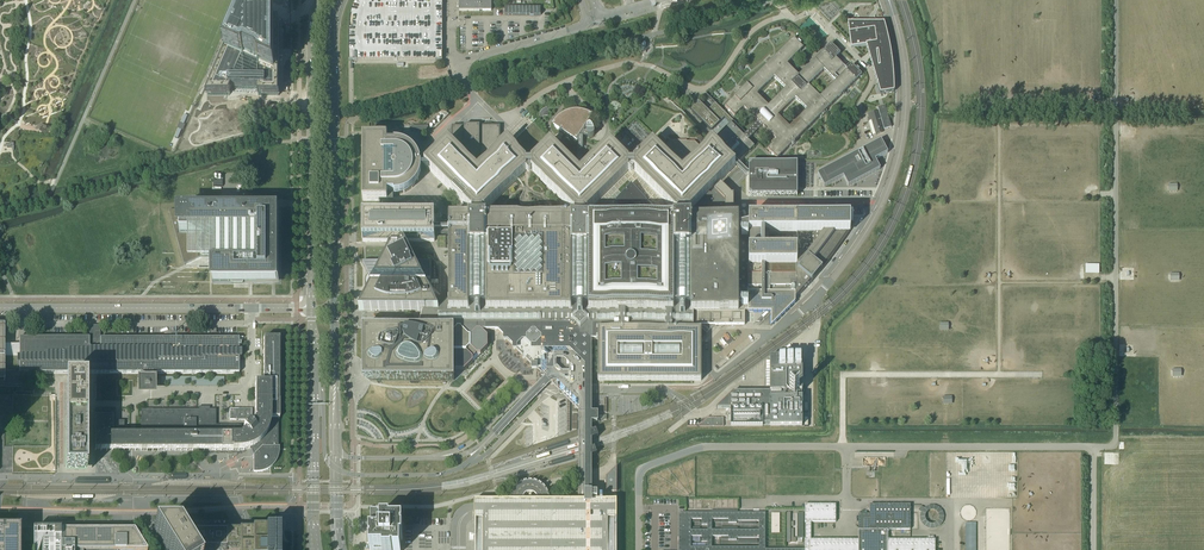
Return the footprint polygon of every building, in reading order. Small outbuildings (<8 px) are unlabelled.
[(442,61),(442,51),(442,32),(443,12),(443,0),(356,0),(355,2),(353,8),(351,15),(349,22),(349,61),(351,61),(442,61)] [(459,11),(492,11),(492,6),(492,0),(459,0),(459,11)] [(258,96),(280,96),(279,21),(239,21),(206,96),(230,96),(233,90),(258,90),(258,96)] [(866,46),(868,52),(880,94),(894,92),(894,88),(894,84),(894,79),(893,75),(893,71),(893,66),(892,60),(891,55),(890,50),(889,45),(888,41),(888,38),(887,33),(884,21),(848,23),(849,33),(851,48),(855,47),(866,46)] [(416,263),(415,263),(408,249),(407,247),(405,244),(404,244),(402,247),(399,247),(399,246),(392,246),(392,247),(391,247),(390,249),(383,263),(381,263),(366,263),(363,263),(363,265),(365,267),(371,280),(373,280),(373,279),(375,279),(374,280),(373,282),(366,297),(361,306),(359,311),(363,311),(374,311),(394,311),(423,311),(418,328),(398,328),(397,328),(373,328),(368,328),(363,328),(363,360),(363,377),(363,381),(370,381),(378,381),(439,381),(443,381),(447,381),(449,381),(450,381),(452,381),(454,381),(454,376),(454,370),(463,370),(464,370),(464,371),(465,370),(473,362),(475,359),(478,357),(481,354),(488,347),(488,337),(482,331),(483,331),(491,331),(498,331),(499,332),(504,337),(504,340),(507,340),(513,346),(513,349),(516,349),(523,355),(523,358),(526,359),(532,365),(532,371),(533,371),(537,371),(541,369),(541,358),(541,352),(554,351),(554,346),(553,346),(553,343),(554,343),(561,343),(566,343),(569,340),(570,340),(570,339),(570,340),(571,340),(585,340),(586,340),(588,340),(590,340),(591,340),(598,340),(598,346),(598,348),(598,373),(598,375),(598,380),(599,381),(602,381),(604,381),(644,381),(698,381),(701,381),(702,380),(702,338),(702,329),(707,333),(708,332),(710,330),(714,325),(745,325),(745,311),(748,311),(748,312),(749,312),(765,312),(761,316),(761,317),(762,318),(763,319),(764,319),(771,312),(771,326),(777,320),(778,319),(781,316),(783,314),(786,311),(788,310),(791,307),(792,305),(795,302),(795,297),(800,293),(800,295),(803,292),(813,281),(816,277),(821,271),(828,263),(835,254),(838,249),(840,246),(843,242),(845,239),(848,235),(850,232),(854,225),(853,224),(850,222),(850,220),(850,218),(850,217),(848,217),(823,217),(822,217),(817,217),(812,217),(811,217),(797,217),(749,217),(749,225),(747,225),(745,225),(739,227),(739,218),(738,217),(720,217),(720,215),(725,215),(733,215),(734,215),(734,214),(734,208),(734,194),(733,194),(731,194),(725,188),(721,184),(714,190),(711,193),(709,192),(726,175),(729,173),(735,166),(736,165),(738,163),(749,152),(754,147),(748,140),(762,126),(777,140),(768,149),(769,151),(772,154),(774,156),(777,159),(790,147),(791,148),(797,141),(796,141),(820,117),(821,117),(827,111),(826,110),(840,97),(841,96),(844,93),(845,92),(846,91),(848,89),(854,83),(861,75),(862,75),(858,72),(856,70),(855,69),(852,65),(851,66),(850,68),(848,70),(847,70),(846,68),(844,67),(836,59),(840,54),(838,52),(837,51),(836,49),(834,48),(831,44),(822,52),(821,53),(820,55),(815,60),(799,76),(797,75),(789,67),(787,65),(789,63),(803,48),(800,45),(799,44),(797,42),(794,39),(778,54),(774,58),(773,57),(767,64),(768,64),(748,84),(744,88),(743,88),(737,94),(737,95),(732,100),(725,107),(726,108),(728,110),(730,112),(734,116),(735,117),(742,110),(742,109),(744,108),(758,122),(746,134),(745,135),(728,116),(715,103),(707,110),(698,101),(690,110),(711,131),(714,129),(720,123),(719,122),(724,118),(730,124),(726,129),(715,139),(719,144),(717,146),(713,142),(712,141),(685,115),(682,112),(681,113),(673,120),(653,141),(652,141),(633,160),(633,162),(631,162),(629,162),(629,160),(610,141),(609,141),(609,142),(592,159),(586,165),(585,166),(582,168),(582,169),(583,145),(583,142),(583,137),(587,138),(588,138),(589,138),(590,138),(591,138),(592,138),(593,137),(594,136),(594,135),(594,134),(594,133),(594,132),(594,131),(594,130),(593,130),(593,129),(592,128),(591,127),(590,127),(589,127),(588,127),(587,128),(587,129),(587,130),(586,131),(586,132),(584,132),(583,132),(590,121),(590,120),(591,119),(592,117),(591,117),(590,116),(588,115),(587,115),(585,114),(584,114),(582,113),(580,113),(579,113),(578,113),(577,113),(576,113),(574,113),(573,113),(572,113),(571,113),(570,113),(569,114),(568,114),(567,114),(566,115),(565,115),(564,116),(563,116),(562,117),(561,117),(560,118),(559,119),(558,119),(557,120),(557,121),(556,122),(555,123),(554,123),(554,124),(553,125),(554,126),(556,127),(556,128),(560,130),(561,131),(577,141),(578,138),(578,169),(578,168),(555,146),(551,141),(550,141),(551,140),(550,139),(549,138),(548,137),(540,130),(534,123),(537,120),(537,119),(536,120),(535,121),(513,143),(516,146),(516,147),(515,148),(514,148),(508,141),(507,141),(498,150),(494,147),(500,141),(500,126),(452,126),(452,141),(454,143),(452,145),(449,141),(448,141),(430,159),(425,165),(426,167),(429,170),(471,212),(473,212),(473,217),(450,217),(449,218),(449,232),(449,235),(449,246),(449,249),(449,301),(447,301),(442,306),(441,307),(439,307),(437,307),(423,279),(425,279),(425,280),(431,280),(431,263),(416,263)] [(204,82),(200,93),(207,96),(211,85),(204,82)] [(878,108),(884,129),(891,127),(885,106),(878,108)] [(449,115),(444,110),(439,115),(444,120),(449,115)] [(867,114),(868,118),(873,135),(883,132),(877,111),(870,113),(867,114)] [(44,128),(40,123),(35,128),(37,129),(39,130),(42,131),(45,133),(46,130),(44,128)] [(423,170),(429,170),(426,167),(424,168),(423,168),(421,168),(421,166),(421,165),(421,164),(421,163),(420,162),(420,161),(420,160),(419,159),(419,158),(419,157),(418,156),(417,155),(417,154),(416,153),(415,152),(414,151),(414,150),(413,149),(412,149),(411,148),(410,147),(409,147),(408,146),(407,146),(406,145),(405,145),(404,144),(403,144),(402,144),(401,143),(400,143),(399,143),(398,143),(397,143),(396,143),(394,143),(394,144),(393,144),(393,143),(393,142),(392,142),(391,142),(390,142),(389,142),(389,143),(389,144),(388,144),(388,138),(388,137),(387,137),(371,137),(363,137),(363,201),(378,201),(378,217),(363,217),(363,241),(363,242),(365,242),(368,242),(381,242),(384,242),(402,242),(401,244),(399,246),(399,247),(402,247),(404,244),(404,242),(434,242),(435,242),(435,241),(435,235),(449,235),(449,232),(435,232),(435,217),(434,217),(394,217),(394,194),(395,194),(395,195),(397,195),(398,195),(400,195),(402,195),(403,194),(405,194),(406,193),(407,192),(409,191),(410,190),(411,190),(413,188),(414,187),(415,186),(416,185),(417,184),(418,182),(418,181),(419,180),(420,178),(420,177),(421,175),(421,173),(421,172),(421,170),(423,170)] [(875,160),(888,153),(881,140),(817,174),(824,187),(843,177),(848,186),(880,169),(875,160)] [(12,147),(12,151),(14,151),(14,146),(13,146),(13,142),(10,142),(10,145),(4,145),(4,147),(12,147)] [(749,164),(749,172),(749,196),(797,196),(797,190),(797,189),(797,164),(778,164),(749,164)] [(172,212),(170,212),(171,214),(184,264),(185,265),(186,264),(199,258),(201,257),(202,257),(203,258),(204,258),(205,258),(215,258),(215,261),(215,263),(213,263),(213,264),(213,283),(232,283),(232,284),(243,284),(243,283),(277,283),(277,282),(278,282),(278,283),(278,284),(280,284),(280,283),(280,282),(279,212),(279,210),(278,212),(277,212),(243,212),(243,210),(232,210),(231,212),(214,212),(180,212),(172,212)] [(37,338),(19,338),(19,357),(19,370),(19,373),(75,373),(97,373),(144,373),(144,370),(147,370),(152,370),(157,370),(157,374),(226,373),(239,373),(239,371),(239,358),(241,358),(241,351),(239,351),(239,338),(100,338),(100,343),(95,343),(89,343),(89,338),(44,338),(37,338)] [(263,350),(263,361),(279,361),(279,339),(263,338),(263,350)] [(15,370),(15,371),(16,371),(16,372),(17,371),(18,371),(18,370),(19,370),(19,357),(8,357),(8,354),(9,354),(10,354),(11,354),(11,353),(11,352),(11,351),(10,351),(8,351),(8,345),(4,345),(0,345),(0,370),(15,370)] [(802,392),(802,386),(802,357),(778,357),(770,357),(770,360),(770,369),(770,386),(770,392),(734,392),(734,391),(716,409),(716,410),(717,409),(723,409),(728,409),(731,409),(731,420),(731,426),(731,427),(763,427),(763,425),(770,425),(770,427),(802,427),(802,397),(799,397),(797,397),(795,397),(798,393),(799,393),(799,392),(802,392)] [(221,442),(221,451),(244,451),(247,450),(251,448),(252,452),(254,455),(253,456),(253,473),(258,473),(259,473),(260,472),(262,472),(264,472),(265,471),(266,471),(267,470),(269,469),(270,468),(271,467),(273,466),(274,465),(274,464),(275,463),(276,462),(277,460),(277,459),(278,458),(278,456),(279,454),(279,453),(279,451),(279,449),(279,447),(278,447),(278,419),(279,419),(279,361),(263,361),(263,384),(255,384),(255,413),(255,419),(256,419),(256,420),(251,425),(249,423),(245,427),(243,429),(245,431),(238,431),(238,426),(216,426),(216,432),(209,432),(209,442),(221,442)] [(145,378),(138,378),(138,396),(155,396),(155,378),(148,378),(148,370),(145,370),(145,378)] [(222,377),(161,376),(161,385),(222,385),(222,377)] [(65,422),(65,459),(65,474),(75,474),(86,474),(86,422),(86,397),(87,382),(65,382),(65,422)] [(252,409),(244,409),(234,409),(229,409),(229,420),(252,420),(252,409)] [(141,451),(221,451),(221,442),(209,442),(209,432),(198,432),(198,410),(197,410),(183,410),(183,420),(178,420),(178,422),(175,422),(175,429),(169,429),(169,433),(144,433),(144,435),(141,435),(138,435),(138,442),(141,442),(141,451)] [(141,432),(141,435),(144,435),(144,433),(169,433),(169,429),(175,429),(175,422),(178,422),(178,420),(183,420),(183,410),(147,410),(145,410),(141,410),(141,432)] [(198,432),(209,432),(216,432),(216,426),(216,410),(215,410),(198,410),(198,432)] [(133,451),(141,451),(141,442),(138,442),(138,435),(133,435),(124,435),(124,421),(113,421),(113,416),(95,416),(95,451),(133,451)] [(724,427),(724,426),(724,418),(708,418),(709,417),(708,416),(699,426),(699,427),(700,427),(724,427)] [(606,492),(617,492),(617,480),(617,466),(616,466),(606,476),(606,492)] [(511,502),(474,502),(473,511),(474,537),(474,541),(474,542),(474,548),(474,549),(616,549),(616,501),(591,501),(578,501),(549,502),(549,498),(548,494),(546,491),(544,488),(541,485),(537,484),(533,483),(529,482),(526,483),(522,484),(518,487),(515,491),(512,494),(511,499),(511,502)] [(973,520),(976,512),(973,511),(974,508),(964,504),(960,515),(973,520)] [(935,540),(885,540),(885,530),(910,530),(910,524),(910,505),(870,505),(870,519),(870,531),(870,540),(862,540),(859,540),(858,540),(851,540),(843,540),(811,540),(811,522),(836,522),(836,519),(836,505),(805,505),(805,509),(805,511),(805,522),(806,522),(806,540),(805,540),(805,549),(765,549),(765,513),(687,513),(685,513),(679,513),(679,549),(935,549),(935,540)] [(941,510),(937,507),(933,506),(929,506),(925,508),(923,510),(921,514),(920,517),(920,521),(922,525),(924,527),(928,529),(931,530),(935,530),(939,528),(942,525),(944,521),(944,517),(943,513),(941,510)] [(780,533),(780,513),(772,512),(771,533),(780,533)] [(372,529),(372,530),(373,530),(373,533),(370,543),(371,543),(371,544),(370,544),(370,549),(401,549),(401,541),(403,541),(403,531),(402,531),(402,530),(403,530),(403,523),(399,523),(399,520),(381,520),(381,522),(379,522),(379,520),(372,520),(372,521),(372,529)] [(20,544),(33,544),(33,549),(61,549),(61,530),(60,530),(60,531),(37,531),(35,531),(33,530),(13,530),(13,525),(1,525),(1,530),(0,530),(0,549),(20,549),(20,544)] [(976,525),(966,525),(966,549),(976,549),(976,525)] [(136,533),(109,533),(109,530),(61,530),(61,549),(146,549),(136,533)] [(178,530),(153,530),(166,549),(191,549),(178,530)] [(191,536),(191,537),(192,537),(192,538),(189,540),(189,541),(195,549),(222,549),(226,548),(226,530),(188,530),(188,531),(189,533),(190,534),(190,535),(191,536)] [(279,530),(269,530),(245,530),(229,530),(226,530),(226,548),(229,548),(239,548),(239,549),(279,549),(279,530)]
